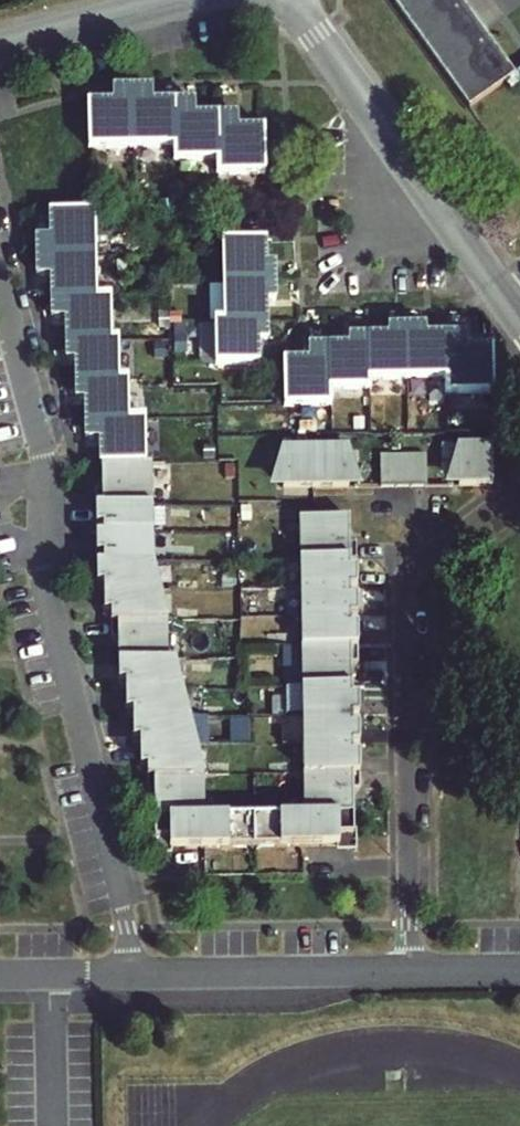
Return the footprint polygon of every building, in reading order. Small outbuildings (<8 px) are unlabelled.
[(470,111),(517,77),(462,0),(391,0),(470,111)] [(150,106),(149,91),(131,92),(132,148),(174,147),(173,105),(150,106)] [(132,148),(131,92),(114,93),(114,106),(90,106),(90,149),(132,148)] [(173,105),(174,147),(175,160),(216,160),(215,118),(193,118),(192,105),(173,105)] [(90,149),(90,106),(72,106),(72,116),(50,116),(50,157),(91,157),(90,149)] [(234,117),(215,118),(216,160),(216,175),(262,174),(261,131),(235,132),(234,117)] [(37,241),(38,259),(90,257),(90,215),(51,216),(51,240),(37,241)] [(273,266),(263,267),(262,243),(222,244),(223,285),(273,284),(273,266)] [(51,275),(52,300),(90,299),(90,257),(38,259),(38,276),(51,275)] [(223,285),(223,323),(264,322),(263,301),(273,301),(273,284),(223,285)] [(106,299),(90,299),(52,300),(53,320),(66,319),(67,344),(106,342),(106,299)] [(223,323),(214,323),(215,364),(256,364),(256,340),(264,340),(264,322),(223,323)] [(369,380),(408,379),(407,329),(390,330),(390,338),(368,339),(369,380)] [(445,378),(444,337),(422,338),(422,329),(407,329),(408,379),(445,378)] [(463,337),(444,337),(445,378),(445,394),(492,393),(492,352),(463,352),(463,337)] [(329,349),(329,389),(369,388),(369,380),(368,339),(351,339),(351,349),(329,349)] [(115,342),(106,342),(67,344),(67,361),(76,360),(76,382),(115,380),(115,342)] [(309,363),(285,364),(286,406),(330,405),(329,389),(329,349),(309,350),(309,363)] [(86,421),(126,420),(125,380),(115,380),(76,382),(76,398),(85,398),(86,421)] [(143,419),(126,420),(86,421),(86,439),(99,439),(100,465),(143,464),(143,419)] [(355,447),(289,448),(278,485),(371,482),(355,447)] [(463,447),(454,482),(502,480),(501,447),(463,447)] [(437,450),(385,452),(385,481),(437,481),(437,450)] [(143,464),(100,465),(101,490),(94,491),(95,507),(144,505),(143,464)] [(144,505),(95,507),(95,527),(102,527),(102,535),(145,534),(144,505)] [(350,518),(300,519),(301,561),(351,560),(358,560),(357,543),(350,543),(350,518)] [(102,535),(95,535),(96,555),(103,555),(103,564),(146,563),(145,534),(102,535)] [(351,569),(351,560),(301,561),(302,590),(351,589),(358,589),(358,569),(351,569)] [(103,564),(96,564),(96,585),(103,585),(104,593),(146,592),(146,584),(146,563),(103,564)] [(352,597),(351,589),(302,590),(302,619),(352,618),(359,617),(359,597),(352,597)] [(146,592),(104,593),(104,613),(111,613),(111,623),(154,622),(153,592),(146,592)] [(352,626),(352,618),(302,619),(303,647),(353,646),(360,646),(359,626),(352,626)] [(154,622),(111,623),(112,639),(118,639),(119,662),(162,661),(161,622),(154,622)] [(360,663),(360,646),(353,646),(303,647),(304,689),(354,688),(353,663),(360,663)] [(162,661),(119,662),(120,682),(126,682),(127,691),(169,690),(169,661),(162,661)] [(354,696),(354,688),(304,689),(305,717),(354,716),(361,716),(361,696),(354,696)] [(169,690),(127,691),(127,711),(134,711),(134,720),(177,719),(176,690),(169,690)] [(355,725),(354,716),(305,717),(305,746),(355,745),(362,745),(362,725),(355,725)] [(177,719),(134,720),(135,740),(141,740),(142,749),(185,748),(184,719),(177,719)] [(355,753),(355,745),(305,746),(306,774),(356,773),(363,773),(362,753),(355,753)] [(185,748),(142,749),(142,768),(149,768),(149,778),(192,777),(191,748),(185,748)] [(363,789),(363,773),(356,773),(306,774),(307,815),(357,814),(356,790),(363,789)] [(192,777),(149,778),(150,795),(157,794),(157,819),(172,818),(200,817),(199,777),(192,777)] [(342,836),(357,835),(357,830),(357,814),(307,815),(257,816),(258,847),(307,846),(340,845),(343,845),(342,836)] [(175,849),(258,847),(257,816),(207,817),(200,817),(172,818),(157,819),(158,834),(158,840),(172,840),(173,849),(175,849)] [(357,835),(342,836),(343,845),(340,845),(340,851),(360,851),(360,829),(357,830),(357,835)] [(173,849),(172,840),(158,840),(158,834),(155,834),(155,855),(175,855),(175,849),(173,849)]
